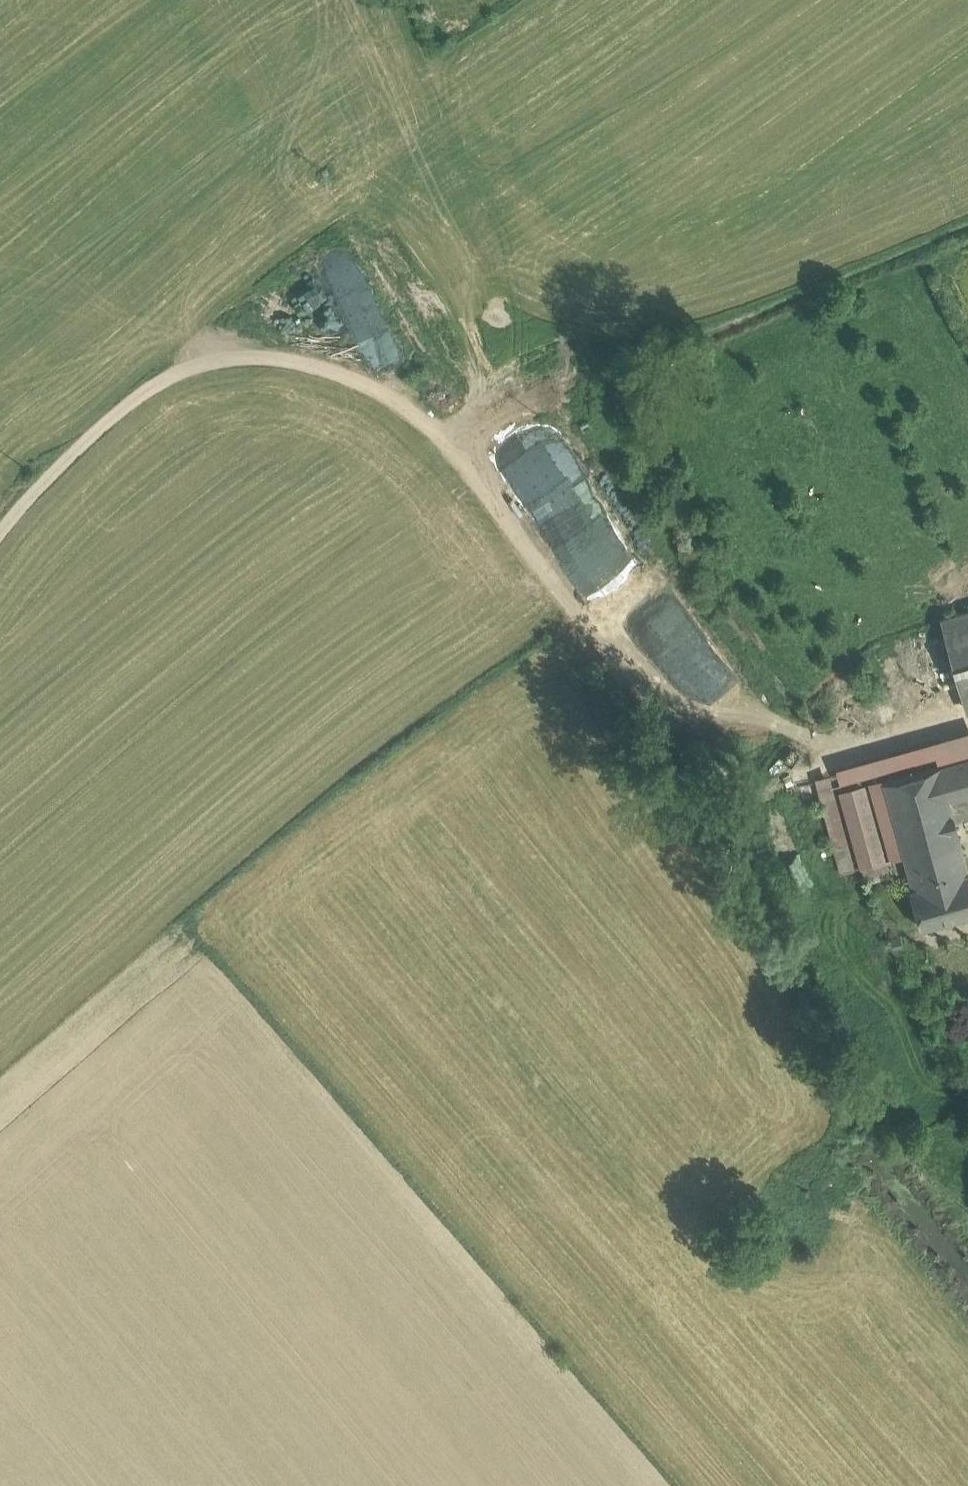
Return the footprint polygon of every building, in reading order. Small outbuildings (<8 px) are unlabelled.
[(943,618),(967,708),(967,612),(943,618)] [(879,765),(899,835),(905,856),(960,841),(955,820),(949,800),(967,795),(967,740),(879,765)] [(949,800),(955,820),(967,816),(967,795),(949,800)] [(899,835),(856,846),(866,881),(893,873),(891,860),(905,856),(899,835)] [(905,856),(913,887),(911,888),(921,927),(967,914),(967,868),(960,841),(905,856)]
